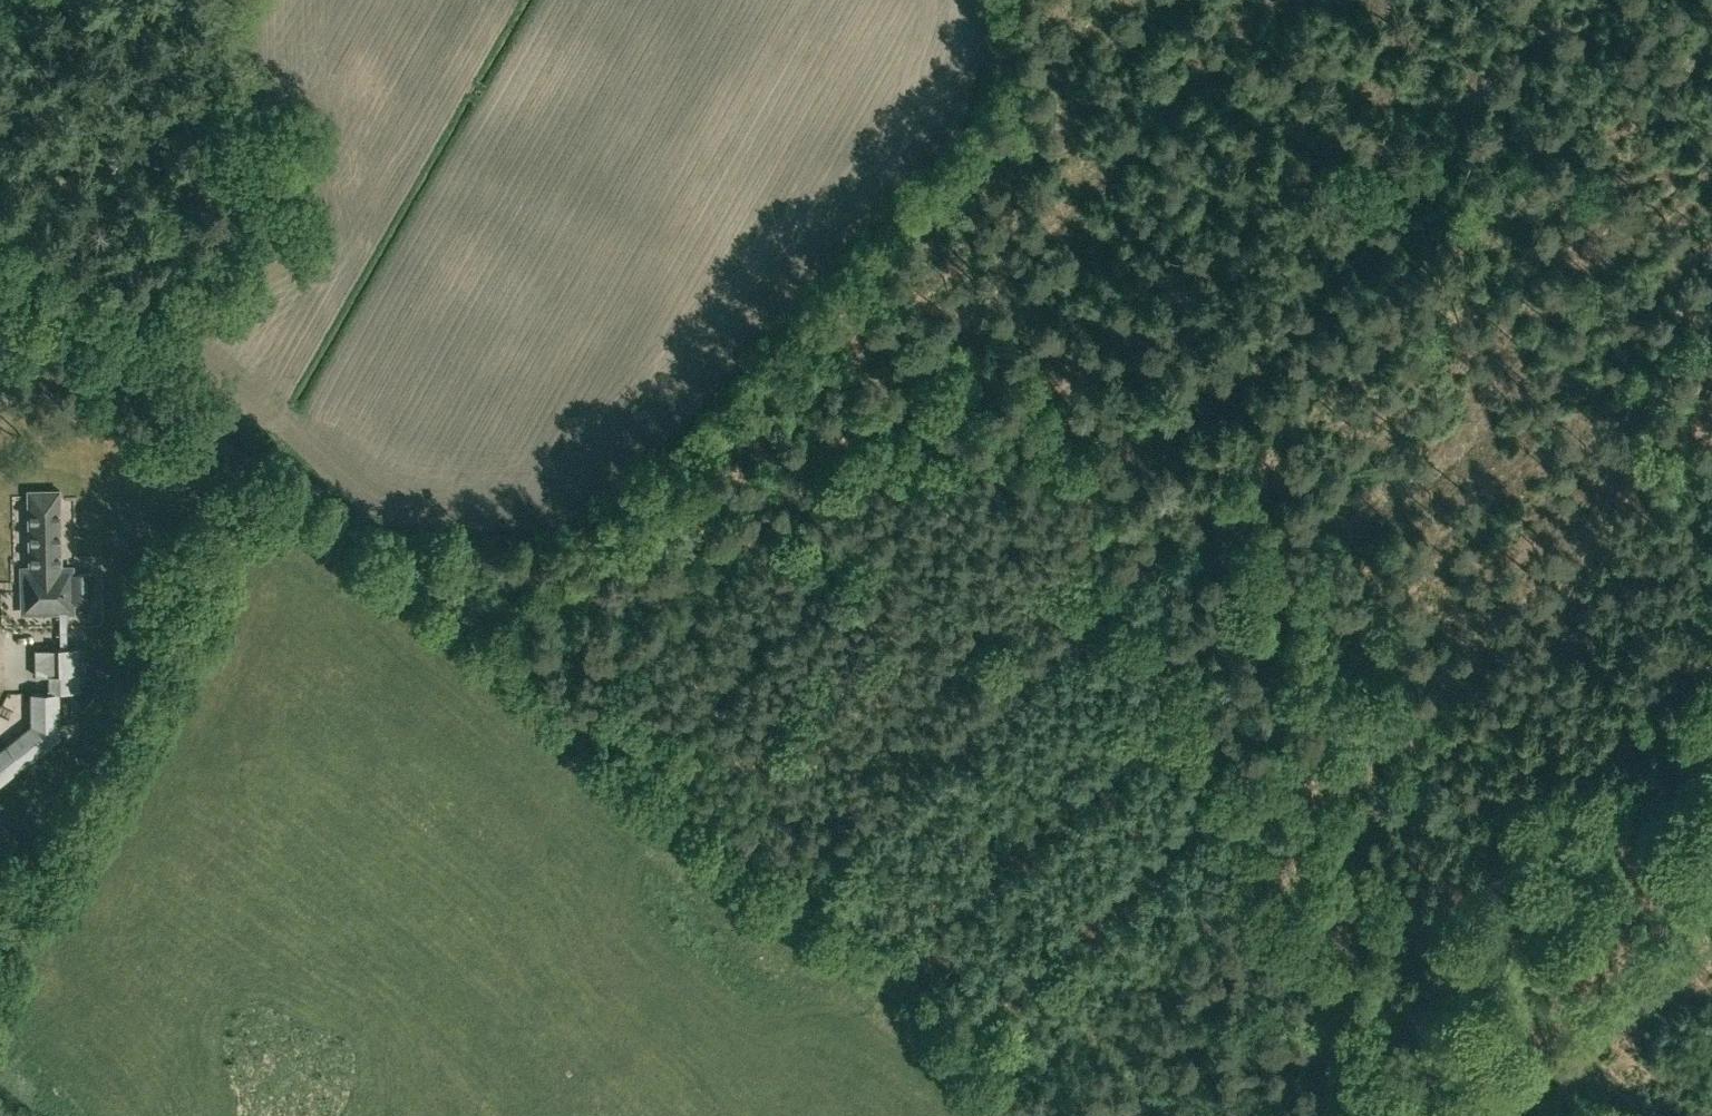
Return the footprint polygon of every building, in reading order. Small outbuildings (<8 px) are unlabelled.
[(31,579),(32,611),(60,610),(66,610),(71,610),(71,599),(90,598),(89,572),(71,572),(71,567),(60,567),(59,489),(27,489),(29,568),(22,568),(22,579),(31,579)] [(66,610),(60,610),(60,647),(58,647),(58,648),(35,648),(36,675),(49,675),(49,691),(31,692),(32,708),(39,708),(39,724),(32,724),(6,745),(7,745),(0,750),(0,783),(23,765),(23,766),(24,765),(20,760),(29,752),(34,757),(59,737),(58,691),(79,691),(78,646),(67,646),(66,610)] [(109,700),(112,701),(133,708),(140,688),(122,681),(117,679),(109,700)]
